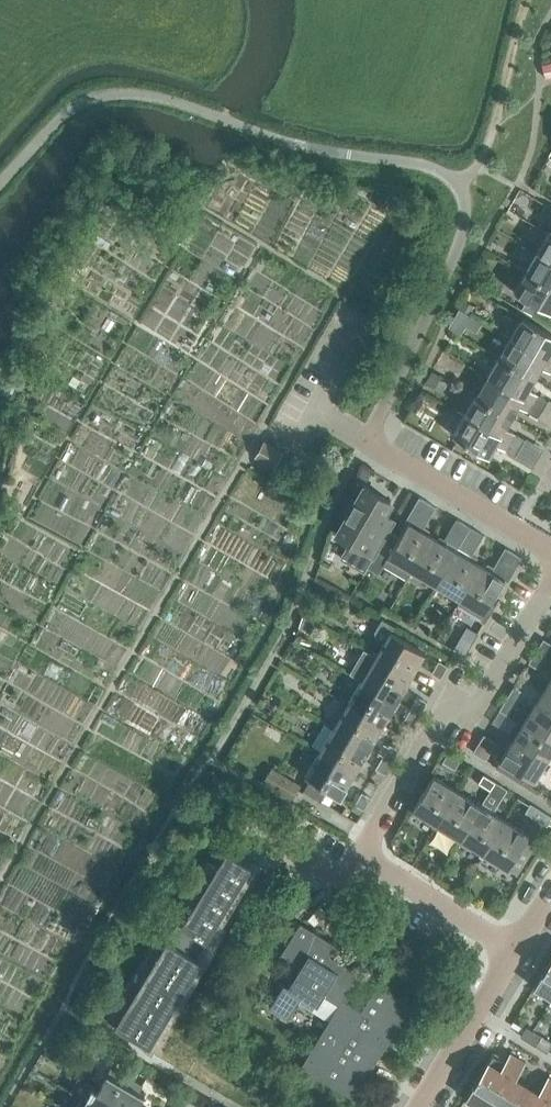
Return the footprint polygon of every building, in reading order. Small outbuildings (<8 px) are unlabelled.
[(550,76),(550,62),(541,65),(544,78),(550,76)] [(537,252),(550,260),(550,234),(548,232),(537,252)] [(525,271),(550,286),(550,260),(537,252),(525,271)] [(514,291),(550,313),(550,286),(525,271),(514,291)] [(459,307),(460,307),(468,312),(473,304),(464,299),(459,307)] [(531,314),(532,313),(536,306),(525,300),(521,307),(521,308),(531,314)] [(510,337),(550,361),(550,334),(522,316),(510,337)] [(454,317),(449,326),(460,332),(465,324),(454,317)] [(498,356),(535,377),(541,366),(550,372),(550,361),(510,337),(498,356)] [(498,356),(487,375),(541,407),(546,399),(528,388),(535,377),(498,356)] [(426,381),(434,386),(441,374),(433,369),(426,381)] [(487,375),(476,394),(512,416),(518,405),(537,416),(541,407),(487,375)] [(80,380),(73,376),(68,383),(76,388),(80,380)] [(476,394),(464,414),(519,446),(524,438),(505,427),(512,416),(476,394)] [(464,414),(452,434),(489,456),(496,444),(514,454),(519,446),(464,414)] [(263,440),(254,456),(274,467),(283,451),(263,440)] [(239,496),(259,511),(275,489),(255,474),(239,496)] [(347,514),(337,532),(351,540),(341,556),(365,570),(368,565),(377,550),(388,530),(395,518),(384,512),(391,499),(364,484),(356,498),(352,496),(343,512),(347,514)] [(388,530),(377,550),(387,556),(383,563),(407,577),(409,574),(410,574),(412,571),(433,535),(418,527),(421,521),(422,522),(423,522),(424,522),(425,522),(426,521),(435,506),(435,505),(419,496),(405,520),(408,522),(399,537),(388,530)] [(433,535),(412,571),(436,585),(457,548),(465,535),(470,526),(469,526),(456,518),(445,537),(447,537),(444,542),(433,535)] [(481,562),(468,555),(469,552),(472,554),(483,534),(470,526),(465,535),(457,548),(436,585),(459,598),(481,562)] [(456,604),(485,621),(499,597),(495,595),(505,578),(508,580),(522,557),(506,547),(496,563),(497,566),(498,567),(496,571),(481,562),(459,598),(456,604)] [(428,621),(418,615),(412,624),(423,630),(428,621)] [(316,624),(306,618),(302,626),(312,632),(316,624)] [(382,618),(375,631),(377,640),(383,643),(375,655),(411,676),(425,651),(390,630),(393,625),(382,618)] [(437,638),(444,642),(448,634),(442,630),(437,638)] [(544,655),(550,645),(550,643),(543,638),(536,650),(544,655)] [(468,648),(458,642),(454,649),(464,655),(468,648)] [(363,648),(349,672),(361,679),(396,700),(411,676),(375,655),(363,648)] [(544,655),(536,650),(528,662),(537,667),(544,655)] [(440,677),(447,664),(439,660),(432,672),(440,677)] [(383,723),(396,700),(361,679),(347,702),(383,723)] [(514,685),(506,697),(515,703),(522,690),(514,685)] [(550,725),(550,692),(543,688),(529,711),(550,725)] [(410,708),(419,713),(426,701),(418,696),(410,708)] [(515,703),(506,697),(499,709),(508,714),(515,703)] [(347,702),(333,726),(368,747),(383,723),(347,702)] [(419,713),(410,708),(404,720),(412,725),(419,713)] [(550,756),(550,757),(550,725),(529,711),(514,734),(550,756)] [(319,750),(355,771),(368,747),(333,726),(319,750)] [(484,733),(473,751),(485,759),(496,741),(484,733)] [(500,759),(496,765),(509,774),(530,786),(534,780),(535,780),(550,756),(514,734),(499,758),(500,759)] [(383,756),(391,761),(398,748),(390,744),(383,756)] [(310,778),(303,789),(320,799),(327,788),(340,796),(355,771),(319,750),(304,775),(310,778)] [(455,768),(460,759),(448,752),(443,761),(455,768)] [(391,761),(383,756),(376,768),(384,772),(391,761)] [(286,781),(289,777),(271,767),(262,783),(291,799),(298,788),(286,781)] [(478,782),(490,789),(495,781),(483,773),(478,782)] [(437,825),(458,789),(434,774),(412,810),(437,825)] [(460,839),(483,853),(505,817),(493,811),(502,797),(507,788),(495,781),(490,789),(482,803),(460,839)] [(437,825),(460,839),(482,803),(458,789),(437,825)] [(363,808),(370,796),(362,791),(355,803),(363,808)] [(537,818),(547,824),(550,817),(550,815),(530,803),(525,811),(537,818)] [(534,844),(525,839),(529,832),(505,817),(483,853),(516,873),(534,844)] [(206,940),(251,865),(237,857),(226,850),(181,925),(177,923),(167,940),(166,939),(114,1025),(150,1046),(201,961),(196,957),(206,940)] [(284,982),(270,1004),(289,1016),(298,1002),(329,1021),(343,998),(359,973),(329,954),(336,944),(300,922),(282,952),(302,965),(289,986),(284,982)] [(386,971),(375,989),(386,996),(421,1018),(436,995),(408,978),(416,964),(390,948),(379,967),(386,971)] [(534,986),(550,996),(550,958),(534,986)] [(354,1006),(343,1025),(369,1041),(380,1024),(407,1041),(421,1018),(386,996),(373,1018),(354,1006)] [(526,1040),(533,1029),(526,1025),(520,1036),(526,1040)] [(533,1029),(526,1040),(535,1045),(542,1035),(533,1029)] [(334,1056),(321,1078),(367,1106),(381,1082),(354,1066),(362,1053),(336,1036),(327,1051),(334,1056)] [(485,1106),(512,1106),(525,1085),(514,1078),(525,1061),(509,1051),(503,1061),(511,1066),(485,1106)] [(465,1097),(481,1106),(485,1106),(511,1066),(503,1061),(492,1054),(487,1061),(465,1097)] [(98,1086),(133,1106),(144,1106),(139,1104),(145,1093),(140,1090),(144,1083),(122,1070),(111,1064),(107,1071),(98,1086)] [(548,1074),(542,1084),(549,1089),(538,1106),(550,1106),(550,1076),(548,1074)] [(292,1106),(366,1106),(367,1106),(321,1078),(308,1099),(300,1094),(299,1097),(292,1106)] [(81,1097),(89,1102),(98,1106),(133,1106),(98,1086),(90,1082),(81,1097)] [(549,1089),(542,1084),(537,1092),(525,1085),(512,1106),(538,1106),(549,1089)] [(75,1106),(98,1106),(89,1102),(81,1097),(75,1106)]
